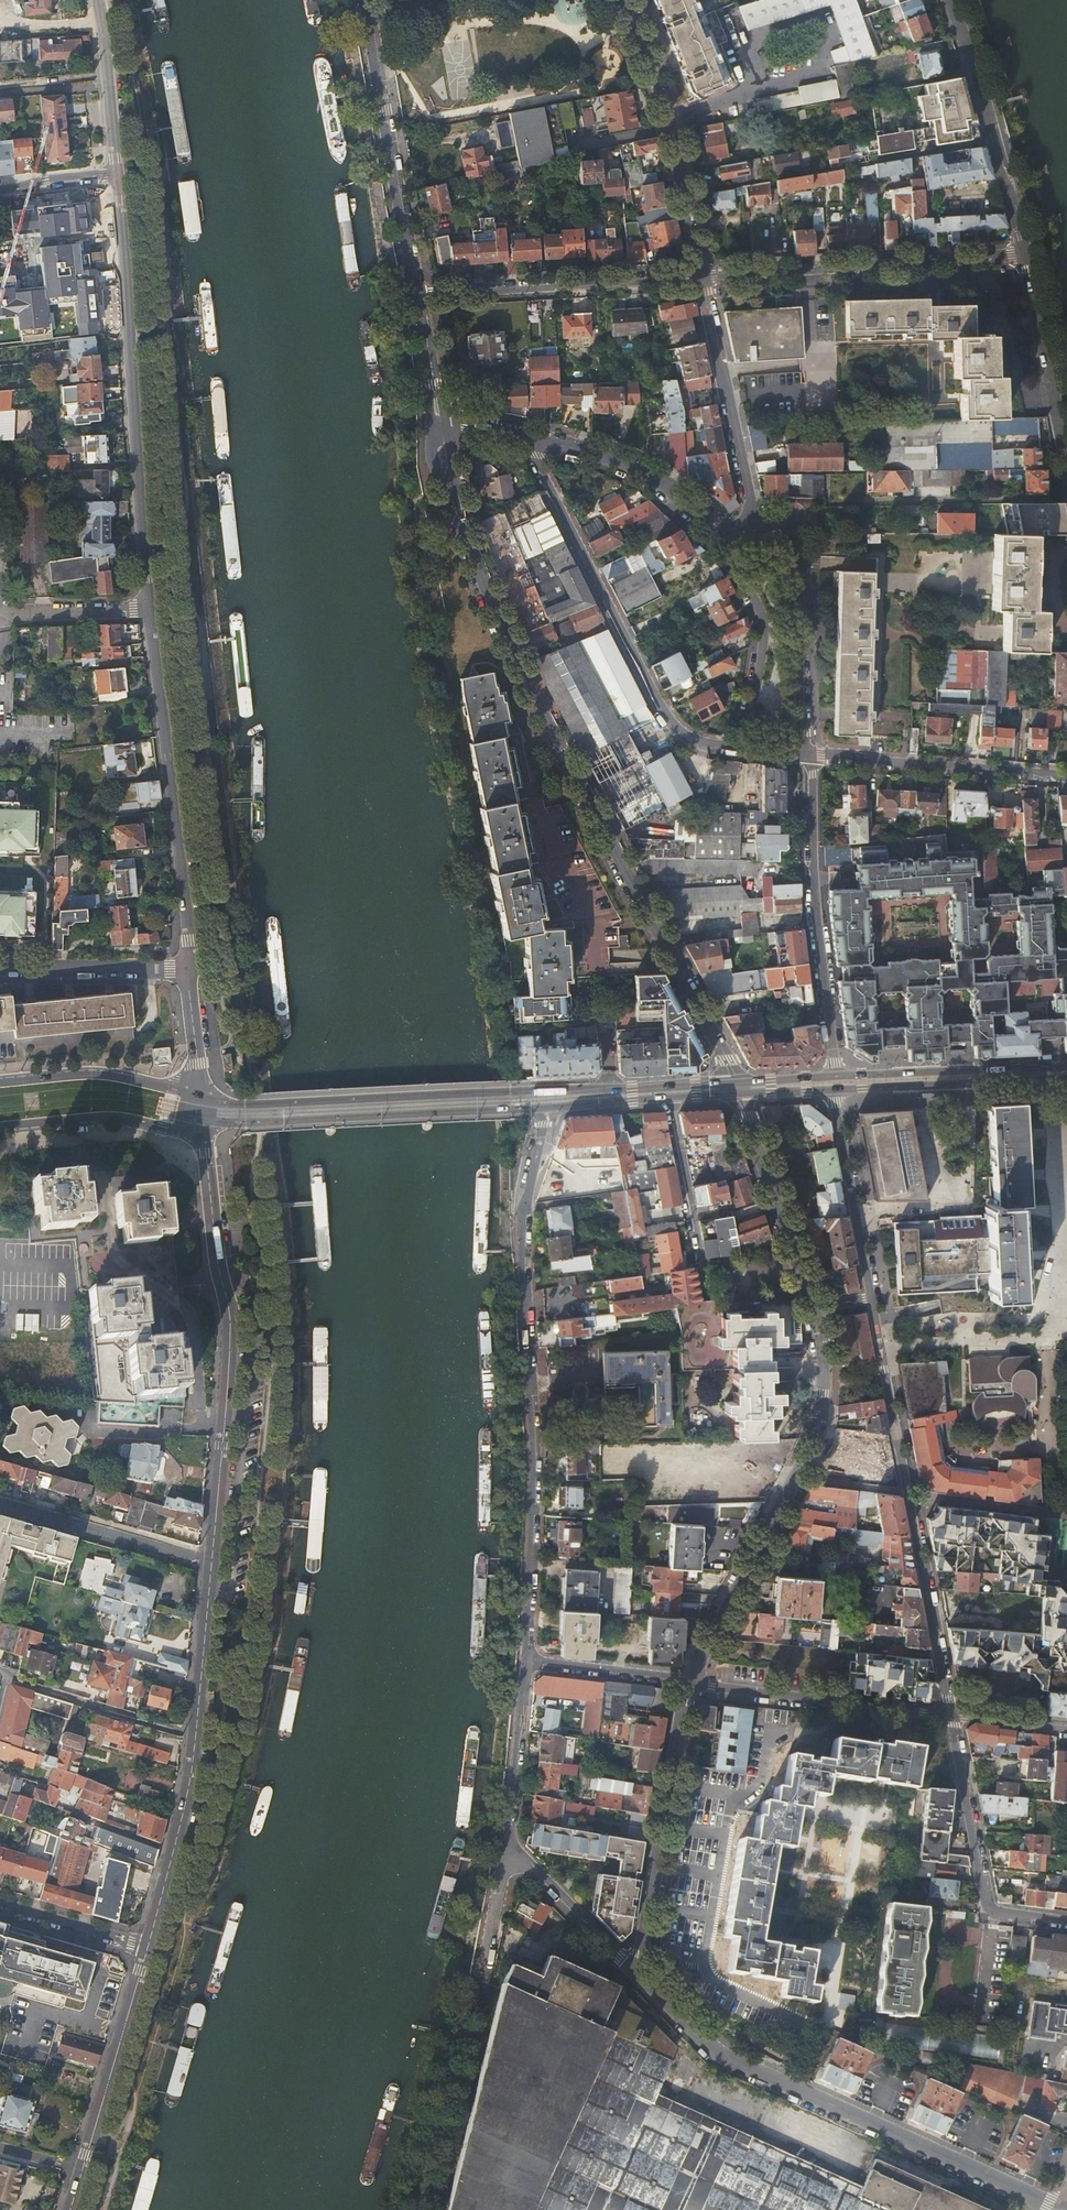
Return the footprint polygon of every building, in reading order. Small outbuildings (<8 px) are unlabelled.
[(28,1),(24,2),(25,11),(25,15),(51,12),(50,0),(28,0),(28,1)] [(307,20),(309,24),(313,26),(318,25),(320,22),(321,18),(318,4),(317,0),(303,0),(307,20)] [(726,40),(714,11),(705,15),(701,7),(695,10),(691,0),(653,0),(657,10),(662,8),(664,12),(665,16),(663,17),(662,19),(661,22),(662,23),(663,25),(665,25),(669,24),(670,28),(665,30),(670,44),(683,75),(690,94),(692,99),(713,90),(712,87),(730,80),(717,46),(718,45),(717,44),(726,40)] [(740,6),(749,30),(791,18),(832,5),(846,45),(832,51),(837,66),(836,66),(836,68),(852,64),(868,60),(877,58),(876,56),(869,34),(865,23),(862,18),(856,0),(760,0),(740,6)] [(884,10),(900,4),(911,0),(881,0),(884,10)] [(900,4),(906,21),(925,14),(921,0),(911,0),(900,4)] [(925,14),(906,21),(909,29),(913,41),(932,34),(925,14)] [(870,15),(862,18),(865,23),(872,21),(870,15)] [(872,21),(865,23),(869,34),(876,31),(872,21)] [(906,21),(895,25),(898,33),(909,29),(906,21)] [(869,34),(876,56),(884,54),(876,31),(869,34)] [(32,59),(31,46),(30,40),(30,37),(0,39),(0,61),(32,59)] [(31,46),(32,59),(81,56),(79,39),(63,40),(63,45),(51,45),(51,39),(30,40),(31,46)] [(937,50),(935,42),(927,44),(923,45),(925,53),(937,50)] [(913,47),(915,55),(919,55),(925,53),(923,45),(913,47)] [(900,50),(904,65),(916,63),(915,55),(913,47),(907,49),(902,50),(900,50)] [(868,60),(852,64),(854,77),(904,65),(900,50),(884,54),(876,56),(877,58),(868,60)] [(925,53),(919,55),(924,78),(943,74),(937,50),(925,53)] [(328,59),(323,57),(320,56),(316,58),(314,62),(313,69),(329,148),(333,157),(338,162),(342,164),(345,159),(347,153),(347,142),(337,96),(331,67),(328,59)] [(852,64),(836,68),(840,86),(852,84),(855,83),(854,77),(852,64)] [(964,77),(924,85),(926,95),(918,96),(921,116),(932,114),(934,126),(925,128),(928,140),(936,139),(937,146),(981,138),(976,120),(954,123),(953,114),(949,115),(948,109),(972,105),(964,77)] [(761,114),(763,113),(800,106),(840,98),(837,79),(799,87),(800,91),(758,99),(761,114)] [(712,87),(713,90),(732,83),(730,80),(712,87)] [(876,93),(900,88),(899,82),(875,86),(876,93)] [(852,84),(840,86),(842,100),(854,98),(852,84)] [(637,124),(630,90),(603,95),(610,129),(637,124)] [(62,95),(40,97),(42,119),(64,117),(62,95)] [(874,118),(872,95),(864,97),(867,112),(865,113),(866,119),(874,118)] [(14,120),(12,99),(0,100),(0,121),(14,120)] [(853,100),(832,105),(834,117),(855,113),(853,100)] [(556,104),(542,107),(549,145),(564,142),(556,104)] [(542,107),(509,113),(510,114),(511,120),(516,144),(519,161),(520,167),(533,164),(552,160),(549,145),(542,107)] [(582,107),(583,125),(594,125),(593,107),(582,107)] [(973,111),(953,114),(954,123),(976,120),(973,111)] [(707,114),(696,119),(699,126),(710,121),(707,114)] [(64,117),(42,119),(45,142),(67,140),(64,117)] [(752,117),(740,119),(743,138),(756,136),(752,117)] [(516,144),(511,120),(496,123),(501,148),(516,144)] [(722,123),(703,126),(705,135),(724,131),(722,123)] [(914,143),(922,141),(920,128),(909,130),(908,126),(898,128),(898,132),(883,135),(882,130),(876,131),(877,138),(866,140),(867,147),(868,150),(878,149),(879,155),(915,149),(914,143)] [(724,131),(705,135),(706,143),(708,150),(709,159),(728,156),(724,131)] [(646,151),(661,148),(658,137),(630,143),(631,147),(633,147),(635,156),(646,154),(646,151)] [(14,171),(14,172),(15,175),(21,174),(19,154),(32,153),(30,138),(11,140),(14,171)] [(14,172),(14,171),(11,140),(0,141),(0,173),(14,172)] [(67,140),(45,142),(47,163),(69,161),(67,140)] [(864,147),(863,141),(847,144),(848,150),(864,147)] [(848,150),(847,144),(840,145),(830,147),(829,147),(831,158),(849,155),(848,150)] [(995,178),(986,146),(968,149),(970,157),(967,160),(947,163),(944,162),(942,153),(923,156),(928,190),(940,187),(940,186),(982,178),(983,180),(995,178)] [(463,151),(469,178),(487,174),(483,157),(481,147),(463,151)] [(809,172),(813,171),(809,151),(777,157),(779,172),(800,168),(800,166),(808,165),(809,172)] [(496,172),(495,166),(492,155),(483,157),(487,174),(496,172)] [(638,186),(642,185),(644,185),(640,172),(638,173),(635,161),(633,162),(631,155),(622,156),(626,172),(627,176),(628,178),(630,188),(638,186)] [(909,159),(876,164),(877,172),(877,178),(893,175),(899,174),(910,173),(909,159)] [(749,174),(751,181),(756,180),(752,163),(752,160),(746,161),(746,162),(749,174)] [(520,167),(519,161),(495,166),(496,172),(501,171),(520,167)] [(600,161),(578,162),(580,184),(586,184),(602,183),(602,181),(601,172),(601,162),(600,161)] [(761,161),(752,163),(756,180),(764,179),(761,161)] [(720,166),(723,180),(749,174),(746,162),(720,166)] [(502,180),(534,173),(533,164),(520,167),(501,171),(502,180)] [(876,164),(870,165),(862,166),(864,174),(877,172),(876,164)] [(845,181),(844,169),(812,175),(811,175),(812,186),(845,181)] [(811,175),(778,180),(778,189),(779,193),(812,187),(812,186),(811,175)] [(630,188),(628,178),(623,179),(624,193),(631,193),(630,188)] [(624,193),(623,179),(621,179),(606,181),(602,181),(602,183),(603,196),(624,193)] [(922,179),(910,180),(911,187),(912,192),(924,190),(922,179)] [(648,210),(666,206),(661,181),(644,185),(642,185),(648,210)] [(770,182),(747,185),(749,206),(772,204),(771,189),(770,182)] [(445,183),(426,188),(431,214),(450,210),(445,183)] [(345,185),(341,184),(336,185),(334,187),(333,190),(346,282),(348,286),(352,289),(357,288),(359,285),(360,281),(359,278),(358,266),(347,188),(345,185)] [(641,201),(638,186),(630,188),(631,193),(633,201),(633,203),(641,201)] [(736,187),(713,191),(714,211),(737,209),(736,187)] [(911,187),(904,188),(895,190),(895,189),(887,191),(885,195),(885,197),(896,196),(897,213),(913,212),(912,192),(911,187)] [(772,204),(779,204),(779,193),(778,189),(771,189),(772,204)] [(928,215),(924,190),(912,192),(913,212),(913,218),(928,217),(928,215)] [(13,239),(95,231),(92,193),(68,195),(71,221),(23,226),(21,197),(10,198),(11,209),(13,232),(13,239)] [(877,193),(869,194),(871,221),(879,220),(877,193)] [(10,198),(0,199),(0,210),(11,209),(10,198)] [(627,215),(636,214),(636,213),(633,203),(633,201),(626,202),(627,215)] [(960,216),(962,216),(960,202),(951,203),(952,216),(960,216)] [(639,227),(676,219),(673,205),(666,206),(648,210),(636,213),(636,214),(639,227)] [(824,209),(813,210),(815,230),(814,230),(814,234),(825,233),(824,209)] [(885,221),(887,250),(899,249),(897,220),(892,221),(891,211),(886,211),(887,221),(885,221)] [(1008,227),(1004,213),(983,214),(984,228),(1008,227)] [(984,228),(983,214),(962,216),(960,216),(961,230),(984,228)] [(961,230),(960,216),(952,216),(937,217),(938,231),(959,230),(961,230)] [(913,218),(914,233),(933,232),(938,231),(937,217),(933,217),(928,217),(913,218)] [(473,231),(474,243),(496,242),(496,239),(494,218),(480,219),(481,231),(473,231)] [(644,250),(681,242),(676,219),(639,227),(642,242),(644,250)] [(849,231),(848,226),(830,227),(831,235),(828,235),(829,246),(850,245),(849,231)] [(587,241),(588,260),(599,260),(600,257),(607,257),(605,229),(605,227),(597,228),(597,237),(602,237),(602,240),(587,241)] [(607,257),(607,259),(622,259),(621,235),(615,235),(614,228),(605,229),(607,257)] [(561,236),(563,257),(585,255),(583,229),(561,231),(561,236)] [(795,231),(796,256),(815,255),(814,234),(814,230),(795,231)] [(849,231),(850,245),(870,244),(870,230),(849,231)] [(962,245),(961,230),(959,230),(959,233),(953,234),(953,245),(962,245)] [(67,269),(65,249),(97,245),(95,231),(13,239),(2,241),(2,242),(0,243),(0,275),(67,269)] [(2,241),(13,239),(13,232),(1,233),(2,241)] [(509,260),(510,274),(517,274),(516,260),(537,259),(535,240),(526,241),(525,233),(510,234),(511,242),(507,242),(508,260),(509,260)] [(447,235),(436,237),(437,245),(448,243),(447,235)] [(546,258),(563,257),(561,236),(545,237),(546,258)] [(497,261),(508,260),(507,242),(507,239),(496,239),(496,242),(497,261)] [(474,243),(475,263),(482,262),(497,261),(496,242),(474,243)] [(627,243),(628,258),(646,257),(644,250),(642,242),(632,242),(627,243)] [(437,245),(441,264),(452,260),(451,245),(449,246),(448,243),(437,245)] [(452,260),(452,264),(475,263),(474,243),(451,245),(452,260)] [(92,262),(104,261),(103,251),(91,252),(92,262)] [(68,285),(67,269),(0,275),(0,292),(68,285)] [(112,331),(108,298),(89,300),(91,316),(75,318),(71,285),(68,285),(0,292),(0,325),(9,324),(9,326),(31,324),(33,340),(112,331)] [(991,418),(1004,418),(1002,376),(995,376),(994,336),(974,337),(973,304),(935,305),(935,298),(853,300),(854,337),(879,336),(879,333),(910,332),(910,336),(920,335),(920,332),(933,332),(934,339),(959,338),(960,377),(967,377),(967,391),(965,392),(966,419),(991,418)] [(696,315),(693,303),(675,307),(676,305),(676,304),(675,303),(674,302),(660,305),(662,320),(667,319),(667,321),(696,315)] [(801,306),(724,311),(735,362),(804,358),(801,306)] [(650,307),(642,309),(642,310),(647,326),(654,324),(650,307)] [(647,326),(642,310),(611,312),(612,335),(627,333),(628,341),(650,339),(647,326)] [(589,312),(576,313),(576,315),(563,316),(564,337),(590,335),(589,312)] [(689,319),(670,323),(672,338),(691,334),(689,319)] [(499,333),(473,336),(474,349),(476,363),(502,360),(499,333)] [(81,355),(97,354),(96,335),(69,338),(70,349),(54,351),(54,354),(44,355),(44,359),(71,356),(81,355)] [(702,342),(676,348),(676,351),(682,380),(709,374),(702,342)] [(98,361),(97,354),(81,355),(81,364),(76,364),(77,372),(75,373),(75,371),(72,371),(73,380),(100,378),(99,370),(105,370),(104,360),(98,361)] [(81,364),(81,355),(71,356),(71,365),(76,364),(81,364)] [(559,385),(558,365),(528,367),(529,386),(544,385),(558,385),(559,385)] [(711,385),(709,374),(682,380),(676,381),(683,411),(691,409),(700,408),(699,403),(696,404),(693,389),(711,385)] [(676,379),(662,379),(666,413),(669,432),(670,432),(673,467),(687,477),(686,459),(686,456),(684,432),(683,420),(683,411),(676,381),(676,379)] [(640,404),(638,380),(603,382),(597,383),(597,388),(620,388),(620,393),(620,404),(640,404)] [(101,400),(100,383),(77,385),(79,402),(101,400)] [(580,383),(571,384),(571,388),(561,389),(561,390),(558,390),(558,402),(580,403),(580,383)] [(592,383),(580,383),(580,403),(580,406),(592,406),(592,388),(592,383)] [(544,385),(529,386),(530,389),(530,405),(531,406),(545,405),(544,385)] [(544,385),(545,405),(558,405),(558,402),(558,390),(558,385),(544,385)] [(507,407),(527,406),(526,389),(526,386),(506,387),(507,407)] [(620,388),(597,388),(592,388),(592,406),(592,410),(620,411),(620,404),(620,393),(620,388)] [(102,412),(101,400),(79,402),(67,403),(67,410),(68,415),(68,422),(74,421),(74,424),(90,423),(89,421),(100,420),(100,413),(102,412)] [(715,404),(700,408),(700,410),(702,417),(702,419),(704,427),(719,424),(715,404)] [(700,410),(700,408),(691,409),(693,418),(693,419),(702,417),(700,410)] [(0,410),(0,417),(15,416),(15,409),(0,410)] [(691,409),(683,411),(683,420),(693,418),(691,409)] [(68,415),(67,410),(64,410),(65,422),(69,425),(74,424),(74,421),(68,422),(68,415)] [(0,417),(0,440),(14,439),(15,416),(0,417)] [(1038,432),(1038,417),(1004,418),(991,418),(991,433),(1038,432)] [(992,445),(991,433),(991,418),(966,419),(927,420),(927,419),(879,421),(879,448),(880,448),(880,461),(880,470),(909,470),(914,470),(937,469),(937,449),(936,446),(992,445)] [(800,423),(789,424),(789,432),(800,432),(800,423)] [(725,450),(719,424),(704,427),(699,429),(698,429),(701,447),(691,449),(688,431),(684,432),(686,456),(690,456),(714,452),(725,450)] [(764,424),(748,425),(753,449),(767,447),(764,424)] [(107,434),(61,437),(61,443),(68,443),(68,451),(84,451),(85,462),(108,461),(108,452),(107,443),(107,434)] [(788,444),(788,471),(843,470),(842,443),(788,444)] [(992,448),(937,449),(937,469),(951,469),(992,469),(992,448)] [(1014,468),(1013,448),(992,448),(992,469),(993,468),(1012,468),(1014,468)] [(1024,468),(1040,468),(1040,448),(1023,448),(1023,465),(1023,468),(1024,468)] [(729,473),(725,450),(714,452),(720,478),(729,473)] [(720,478),(714,452),(690,456),(690,459),(686,459),(687,477),(704,489),(704,486),(720,478)] [(49,456),(49,471),(69,470),(69,455),(49,456)] [(8,471),(9,460),(0,460),(0,471),(8,471)] [(776,460),(756,462),(758,471),(777,471),(776,460)] [(880,470),(880,461),(849,462),(849,470),(867,470),(873,470),(880,470)] [(1024,480),(1024,468),(1023,468),(1019,468),(1014,468),(1012,468),(993,468),(993,477),(1010,477),(1011,480),(1018,480),(1024,480)] [(1025,494),(1046,493),(1046,468),(1040,468),(1024,468),(1024,480),(1024,484),(1025,494)] [(937,469),(914,470),(914,486),(951,486),(951,469),(937,469)] [(108,486),(107,470),(93,470),(94,485),(94,496),(108,496),(108,486)] [(118,472),(113,470),(107,470),(108,486),(115,486),(115,480),(119,477),(118,472)] [(909,470),(880,470),(873,470),(873,491),(902,491),(908,491),(909,470)] [(734,496),(729,473),(720,478),(704,486),(704,489),(723,503),(734,496)] [(509,474),(488,478),(490,491),(488,492),(490,502),(514,497),(509,474)] [(823,474),(766,474),(766,496),(786,496),(786,484),(798,484),(799,496),(824,496),(823,474)] [(94,496),(94,485),(84,485),(84,497),(94,496)] [(129,500),(128,492),(113,492),(113,500),(114,500),(129,500)] [(538,492),(478,523),(512,604),(524,633),(549,622),(569,614),(595,603),(538,492)] [(632,521),(627,511),(619,494),(598,505),(611,531),(616,529),(632,521)] [(114,500),(113,500),(83,501),(82,556),(49,561),(52,581),(87,576),(85,556),(107,555),(114,555),(114,543),(113,541),(113,514),(115,512),(115,502),(114,500)] [(658,508),(649,500),(627,511),(632,521),(634,520),(658,508)] [(1035,534),(1053,534),(1053,502),(1053,501),(1038,501),(1038,510),(1038,516),(1038,520),(1038,523),(1035,523),(1031,523),(1030,525),(1030,527),(1033,527),(1033,534),(1035,534)] [(48,502),(30,502),(20,502),(21,561),(48,561),(48,502)] [(991,504),(979,504),(979,526),(985,526),(990,526),(990,522),(991,504)] [(679,528),(658,508),(634,520),(647,544),(655,540),(679,528)] [(938,513),(938,533),(973,534),(973,513),(938,513)] [(1012,522),(990,522),(990,526),(990,529),(990,534),(996,534),(1012,534),(1012,522)] [(597,523),(582,530),(588,541),(603,534),(597,523)] [(681,530),(679,528),(655,540),(657,543),(665,557),(671,553),(674,559),(672,560),(674,563),(702,549),(697,544),(691,548),(681,530)] [(616,529),(611,531),(588,542),(595,556),(623,542),(616,529)] [(1032,611),(1035,534),(1033,534),(1030,534),(1019,534),(1012,534),(996,534),(993,610),(1001,610),(1001,612),(1005,612),(1004,651),(1007,651),(1041,652),(1041,651),(1043,651),(1043,611),(1032,611)] [(881,535),(869,535),(869,544),(881,544),(881,535)] [(649,548),(647,544),(638,549),(652,574),(665,567),(663,562),(657,559),(655,560),(649,548)] [(646,566),(637,549),(601,567),(610,584),(646,566)] [(85,556),(87,576),(92,575),(93,584),(98,584),(100,593),(111,592),(109,570),(108,569),(107,555),(85,556)] [(875,566),(842,564),(841,571),(840,587),(840,596),(839,628),(839,635),(838,669),(837,678),(837,709),(836,718),(836,734),(859,735),(870,735),(870,720),(873,720),(874,710),(871,709),(871,680),(875,679),(875,669),(872,669),(873,638),(877,638),(877,628),(873,628),(874,598),(877,598),(878,588),(874,588),(875,566)] [(661,596),(646,566),(610,584),(625,614),(661,596)] [(9,567),(9,579),(20,579),(20,567),(9,567)] [(733,592),(726,578),(694,594),(696,599),(704,595),(709,604),(726,596),(733,592)] [(726,596),(709,604),(706,605),(716,625),(736,615),(726,596)] [(603,619),(595,603),(569,614),(576,630),(580,629),(584,627),(593,623),(597,621),(603,619)] [(685,605),(677,609),(681,616),(689,612),(685,605)] [(569,614),(549,622),(556,639),(560,648),(580,640),(576,630),(569,614)] [(749,628),(746,617),(737,622),(738,624),(724,630),(728,639),(733,636),(749,628)] [(549,622),(524,633),(530,649),(534,648),(539,646),(547,642),(552,640),(556,639),(549,622)] [(141,632),(140,623),(122,623),(94,624),(96,645),(102,644),(102,646),(127,644),(126,632),(141,632)] [(594,627),(593,623),(584,627),(586,630),(587,633),(595,630),(594,627)] [(62,641),(62,625),(49,625),(49,643),(49,658),(59,658),(61,658),(62,646),(62,641)] [(75,640),(75,625),(62,625),(62,641),(75,640)] [(560,648),(534,659),(539,671),(624,829),(667,806),(645,765),(626,730),(652,716),(607,628),(580,640),(560,648)] [(728,639),(724,630),(719,633),(723,641),(728,639)] [(739,649),(733,636),(728,639),(723,641),(727,651),(730,649),(731,652),(739,649)] [(539,646),(540,649),(541,652),(550,649),(548,645),(547,642),(539,646)] [(137,643),(127,644),(102,646),(102,651),(83,652),(83,657),(84,657),(126,656),(126,650),(137,649),(137,643)] [(659,651),(663,659),(677,651),(673,643),(659,651)] [(950,703),(953,649),(938,649),(936,702),(950,703)] [(722,650),(705,659),(709,667),(726,658),(722,650)] [(988,705),(995,705),(1005,706),(1006,689),(1007,658),(1007,651),(1004,651),(990,650),(988,705)] [(690,676),(678,651),(677,651),(663,659),(650,665),(658,680),(670,674),(675,683),(680,681),(690,676)] [(1041,652),(1007,651),(1007,658),(1041,659),(1041,652)] [(1056,652),(1054,694),(1056,694),(1066,695),(1066,652),(1056,652)] [(17,654),(14,654),(14,664),(23,664),(23,657),(17,657),(17,654)] [(735,666),(730,656),(726,658),(709,667),(708,667),(713,677),(735,666)] [(98,693),(112,691),(127,689),(124,666),(95,669),(98,693)] [(709,679),(713,677),(708,667),(704,669),(709,679)] [(460,680),(460,696),(494,689),(491,674),(460,680)] [(675,683),(663,689),(667,696),(683,688),(680,681),(675,683)] [(717,694),(736,690),(735,682),(713,687),(713,688),(717,694)] [(723,708),(717,694),(713,688),(691,699),(701,719),(723,708)] [(112,691),(113,701),(128,698),(127,689),(112,691)] [(460,696),(467,730),(503,723),(508,722),(504,703),(502,703),(501,696),(497,697),(496,689),(494,689),(460,696)] [(1005,706),(1016,706),(1016,690),(1006,689),(1005,706)] [(980,726),(993,727),(995,705),(988,705),(950,703),(936,702),(929,702),(929,711),(981,713),(980,726)] [(1047,708),(1032,707),(1031,722),(1046,723),(1047,708)] [(1046,723),(1046,728),(1060,729),(1061,708),(1047,708),(1046,723)] [(926,728),(950,729),(951,719),(927,717),(926,728)] [(468,745),(471,760),(507,752),(504,738),(506,737),(503,723),(467,730),(470,744),(468,745)] [(979,744),(992,745),(993,727),(980,726),(979,744)] [(911,727),(910,754),(917,754),(918,727),(911,727)] [(993,727),(992,745),(1008,746),(1012,747),(1013,729),(993,727)] [(1028,747),(1044,749),(1046,728),(1030,727),(1028,747)] [(949,742),(950,729),(926,728),(925,740),(949,742)] [(134,758),(132,741),(103,744),(105,764),(108,764),(110,777),(136,774),(135,765),(140,764),(139,758),(134,758)] [(471,760),(478,795),(514,788),(519,786),(517,775),(523,774),(522,769),(516,771),(512,751),(507,752),(471,760)] [(670,752),(645,765),(667,806),(677,801),(692,793),(670,752)] [(743,762),(722,760),(698,809),(718,809),(718,803),(722,802),(722,795),(725,795),(725,788),(728,788),(729,779),(730,779),(730,773),(740,774),(741,763),(743,764),(743,762)] [(780,766),(760,764),(760,783),(757,783),(757,791),(759,791),(759,810),(765,810),(784,810),(784,770),(780,766)] [(869,772),(852,771),(852,780),(870,780),(869,772)] [(161,797),(158,780),(136,783),(138,799),(161,797)] [(138,799),(136,783),(118,785),(121,816),(139,813),(138,799)] [(848,784),(849,807),(865,807),(864,800),(863,784),(848,784)] [(479,809),(482,824),(517,817),(514,802),(517,801),(514,788),(478,795),(481,808),(479,809)] [(899,807),(899,790),(878,788),(877,805),(886,806),(885,811),(898,812),(899,807)] [(986,826),(984,791),(955,789),(952,819),(965,820),(965,814),(979,815),(978,825),(986,826)] [(916,791),(899,790),(899,807),(916,808),(916,791)] [(946,793),(916,791),(916,808),(937,810),(936,815),(947,816),(946,793)] [(1058,795),(1060,821),(1066,822),(1066,796),(1058,795)] [(1037,798),(1022,799),(1023,811),(1024,827),(1024,838),(1024,843),(1036,843),(1036,829),(1039,829),(1037,798)] [(39,855),(39,844),(35,844),(36,812),(26,812),(26,809),(17,808),(17,800),(0,800),(0,853),(39,855)] [(677,801),(667,806),(671,814),(681,809),(677,801)] [(1024,827),(1023,811),(1017,811),(1018,810),(1019,808),(1018,807),(1018,806),(1016,806),(1015,806),(1014,806),(1013,807),(996,807),(995,806),(994,805),(992,805),(991,806),(990,807),(991,810),(993,810),(994,810),(995,810),(995,817),(995,827),(1024,827)] [(916,808),(899,807),(898,812),(898,816),(916,818),(916,808)] [(759,810),(748,810),(748,824),(756,824),(765,824),(765,810),(759,810)] [(641,862),(648,858),(741,860),(742,813),(711,812),(698,813),(697,840),(628,838),(641,862)] [(848,816),(850,842),(867,840),(866,834),(865,815),(848,816)] [(489,859),(525,851),(530,850),(528,839),(534,837),(534,833),(527,834),(523,816),(517,817),(482,824),(489,859)] [(116,826),(118,848),(143,845),(144,845),(141,823),(116,826)] [(765,824),(756,824),(756,842),(746,842),(746,851),(756,851),(756,859),(756,860),(763,860),(779,861),(779,858),(779,851),(780,845),(788,845),(788,842),(790,841),(790,836),(788,835),(788,832),(790,831),(790,826),(788,824),(765,824)] [(880,824),(872,825),(873,834),(873,839),(881,838),(880,824)] [(55,855),(65,854),(64,831),(55,831),(55,855)] [(887,860),(886,844),(852,846),(852,862),(840,862),(840,863),(844,863),(844,879),(858,878),(859,886),(831,887),(831,913),(839,986),(844,1031),(845,1042),(860,1049),(871,1055),(876,1055),(875,1044),(908,1042),(909,1058),(942,1057),(941,1041),(974,1039),(975,1050),(992,1049),(992,1034),(991,1013),(1005,1013),(1004,981),(1059,978),(1060,993),(1053,994),(1054,1015),(1058,1018),(1059,1035),(1064,1035),(1065,1046),(1066,1046),(1066,946),(1058,947),(1052,948),(1051,942),(1050,911),(1051,910),(1052,908),(1052,906),(1051,904),(1049,903),(1049,895),(1065,894),(1063,867),(1044,869),(1045,886),(1035,886),(1033,888),(1033,895),(1011,896),(989,897),(971,898),(970,874),(977,873),(977,868),(974,868),(974,856),(941,858),(940,841),(927,842),(928,858),(912,859),(910,857),(908,856),(906,856),(903,858),(903,859),(887,860)] [(953,844),(954,851),(966,850),(965,842),(953,844)] [(1036,842),(1036,843),(1024,843),(1025,852),(1037,851),(1036,842)] [(987,848),(984,848),(984,855),(996,854),(995,847),(987,847),(987,848)] [(1038,869),(1044,869),(1063,867),(1062,848),(1037,851),(1038,869)] [(490,873),(493,888),(528,880),(525,866),(527,865),(525,851),(489,859),(492,873),(490,873)] [(1026,870),(1038,869),(1037,851),(1025,852),(1025,855),(1026,870)] [(54,858),(53,909),(65,908),(65,900),(66,854),(65,854),(55,855),(54,858)] [(986,887),(997,886),(996,854),(984,855),(986,887)] [(136,895),(132,858),(118,859),(118,866),(118,868),(114,869),(116,899),(120,899),(120,896),(136,895)] [(747,860),(741,860),(648,858),(641,862),(646,872),(742,873),(747,860)] [(756,860),(747,860),(742,873),(746,873),(745,875),(758,876),(759,869),(762,869),(763,860),(756,860)] [(493,888),(500,923),(535,915),(540,914),(538,903),(545,902),(544,897),(537,898),(533,879),(528,880),(493,888)] [(801,896),(801,884),(773,886),(774,898),(801,896)] [(774,898),(773,886),(763,886),(764,895),(764,899),(765,899),(774,898)] [(831,887),(825,888),(825,903),(833,981),(841,1046),(860,1056),(867,1060),(876,1060),(876,1055),(871,1055),(860,1049),(845,1042),(844,1031),(839,986),(831,913),(831,887)] [(750,900),(743,888),(657,892),(665,907),(742,900),(750,900)] [(21,934),(21,933),(21,930),(33,931),(34,890),(21,889),(21,893),(13,893),(0,892),(0,933),(21,934)] [(98,907),(99,907),(98,894),(72,896),(72,900),(72,908),(73,908),(86,907),(98,907)] [(802,911),(801,896),(774,898),(775,913),(775,914),(802,911)] [(775,913),(774,898),(765,899),(766,911),(764,911),(765,914),(775,913)] [(169,899),(142,902),(143,908),(154,907),(154,909),(169,908),(169,899)] [(764,899),(758,899),(750,900),(742,900),(742,913),(757,912),(764,911),(766,911),(765,899),(764,899)] [(742,915),(742,913),(742,900),(665,907),(672,921),(742,915)] [(72,908),(70,908),(65,908),(53,909),(52,909),(50,948),(60,948),(61,933),(66,933),(66,931),(67,929),(82,928),(82,930),(110,929),(129,928),(129,927),(127,904),(100,907),(99,907),(98,907),(98,915),(109,915),(109,919),(100,919),(100,926),(89,926),(89,922),(92,922),(91,915),(86,915),(86,907),(73,908),(72,908)] [(760,934),(757,912),(742,913),(742,915),(743,928),(744,936),(754,934),(760,934)] [(500,923),(503,937),(524,933),(538,930),(535,915),(500,923)] [(111,939),(111,942),(130,941),(137,942),(136,932),(136,926),(129,927),(129,928),(110,929),(110,939),(111,939)] [(524,933),(527,981),(530,980),(532,995),(560,993),(562,993),(561,979),(563,978),(567,978),(566,967),(573,967),(573,962),(566,962),(565,943),(559,943),(558,928),(538,930),(524,933)] [(727,938),(744,936),(743,928),(726,930),(727,938)] [(808,962),(804,928),(775,932),(779,966),(808,962)] [(136,932),(137,942),(158,940),(157,930),(136,932)] [(622,931),(614,932),(615,944),(624,943),(622,931)] [(510,962),(511,982),(527,981),(524,933),(503,937),(506,953),(504,953),(504,963),(510,962)] [(755,942),(754,934),(744,936),(745,943),(755,942)] [(681,937),(685,945),(700,942),(699,935),(681,937)] [(699,972),(730,966),(726,939),(700,942),(685,945),(699,972)] [(610,949),(610,961),(638,962),(638,949),(610,949)] [(811,982),(808,962),(779,966),(765,968),(766,972),(768,988),(774,988),(781,986),(811,982)] [(761,989),(759,973),(758,970),(732,974),(730,966),(699,972),(712,996),(761,989)] [(768,988),(766,972),(759,973),(761,989),(768,988)] [(706,1058),(663,973),(656,974),(674,1007),(675,1019),(663,1020),(663,1026),(663,1035),(667,1034),(666,1026),(675,1027),(675,1035),(688,1035),(702,1061),(700,1065),(683,1067),(680,1071),(665,1071),(665,1073),(699,1071),(704,1067),(706,1063),(706,1058)] [(656,974),(634,974),(637,1020),(663,1020),(675,1019),(674,1007),(656,974)] [(813,1004),(811,982),(781,986),(783,1008),(792,1007),(813,1004)] [(783,1008),(781,986),(774,988),(776,1009),(783,1008)] [(14,1027),(16,1049),(48,1046),(135,1037),(134,1031),(130,992),(115,993),(110,994),(106,994),(75,997),(70,997),(66,998),(35,1001),(30,1001),(27,1002),(11,1003),(10,993),(0,994),(0,1029),(14,1027)] [(513,1013),(514,1023),(515,1022),(566,1019),(565,993),(562,993),(560,993),(560,1004),(555,1004),(555,1014),(517,1016),(516,997),(512,997),(512,1004),(513,1013)] [(532,996),(516,997),(517,1016),(555,1014),(555,1004),(560,1004),(560,993),(532,995),(532,996)] [(815,1015),(813,1004),(792,1007),(794,1019),(815,1015)] [(993,1054),(993,1056),(1037,1053),(1036,1036),(1036,1032),(1027,1032),(1027,1020),(1026,1012),(1005,1013),(1006,1033),(992,1034),(992,1049),(993,1054)] [(739,1014),(740,1023),(762,1020),(761,1015),(756,1016),(752,1017),(752,1013),(739,1014)] [(991,1013),(992,1034),(1006,1033),(1005,1013),(991,1013)] [(723,1017),(733,1035),(741,1034),(740,1023),(739,1014),(723,1017)] [(1036,1032),(1036,1036),(1059,1035),(1058,1018),(1027,1020),(1027,1032),(1036,1032)] [(763,1031),(762,1022),(762,1020),(740,1023),(741,1034),(760,1031),(763,1031)] [(819,1050),(816,1023),(791,1027),(792,1036),(790,1040),(783,1041),(780,1041),(765,1042),(760,1031),(741,1034),(733,1035),(748,1064),(755,1068),(806,1065),(819,1050)] [(664,1041),(665,1071),(680,1071),(683,1067),(700,1065),(702,1061),(688,1035),(675,1035),(675,1027),(666,1026),(667,1034),(663,1035),(664,1041)] [(575,1039),(598,1037),(597,1027),(575,1028),(575,1039)] [(618,1044),(643,1042),(657,1041),(656,1027),(617,1029),(618,1044)] [(518,1071),(533,1070),(532,1051),(533,1051),(532,1038),(517,1039),(518,1071)] [(540,1038),(532,1038),(533,1051),(541,1050),(540,1038)] [(560,1049),(565,1049),(575,1048),(575,1041),(565,1041),(560,1042),(560,1049)] [(644,1074),(665,1073),(665,1071),(664,1041),(657,1041),(643,1042),(644,1074)] [(624,1075),(644,1074),(643,1042),(618,1044),(619,1070),(624,1075)] [(565,1049),(566,1079),(595,1077),(599,1071),(598,1047),(575,1048),(565,1049)] [(533,1071),(533,1080),(566,1079),(565,1049),(560,1049),(555,1050),(541,1050),(533,1051),(532,1051),(533,1070),(533,1071)] [(221,1056),(223,1072),(232,1071),(230,1055),(221,1056)] [(514,1078),(514,1081),(533,1080),(533,1071),(521,1072),(519,1072),(517,1074),(515,1076),(514,1078)] [(989,1105),(994,1204),(994,1208),(1015,1207),(1028,1206),(1027,1179),(1026,1170),(1024,1136),(1024,1131),(1023,1103),(989,1105)] [(799,1104),(779,1105),(782,1118),(785,1128),(803,1124),(799,1104)] [(808,1104),(799,1104),(803,1124),(814,1134),(832,1131),(830,1120),(808,1104)] [(782,1118),(779,1105),(761,1106),(765,1123),(782,1118)] [(922,1196),(906,1108),(858,1109),(874,1196),(922,1196)] [(720,1109),(680,1111),(679,1113),(682,1133),(709,1132),(724,1131),(720,1109)] [(665,1112),(643,1113),(644,1123),(647,1123),(648,1128),(657,1127),(668,1127),(665,1112)] [(614,1141),(609,1114),(569,1116),(563,1121),(555,1145),(565,1144),(584,1143),(614,1141)] [(620,1114),(609,1114),(614,1141),(614,1144),(630,1142),(626,1134),(625,1134),(624,1131),(620,1114)] [(782,1118),(765,1123),(774,1154),(791,1149),(785,1128),(782,1118)] [(814,1134),(803,1124),(807,1143),(808,1146),(813,1145),(812,1136),(814,1134)] [(641,1129),(642,1133),(642,1136),(639,1136),(640,1141),(635,1142),(635,1146),(660,1143),(659,1134),(657,1127),(648,1128),(644,1128),(641,1129)] [(626,1131),(624,1131),(625,1134),(626,1134),(630,1142),(631,1147),(635,1146),(635,1142),(640,1141),(639,1136),(642,1136),(642,1133),(629,1136),(626,1131)] [(724,1131),(709,1132),(709,1140),(712,1140),(726,1138),(724,1131)] [(834,1143),(832,1131),(814,1134),(815,1137),(817,1146),(829,1144),(834,1143)] [(968,1131),(957,1131),(958,1143),(968,1142),(968,1131)] [(672,1151),(669,1133),(667,1133),(663,1134),(659,1134),(660,1143),(635,1146),(631,1147),(634,1157),(645,1155),(672,1151)] [(730,1162),(726,1138),(712,1140),(719,1180),(725,1179),(732,1178),(730,1162)] [(614,1144),(614,1141),(584,1143),(585,1157),(617,1156),(614,1144)] [(630,1142),(614,1144),(617,1156),(620,1173),(647,1169),(645,1155),(634,1157),(631,1147),(630,1142)] [(584,1143),(565,1144),(565,1157),(585,1157),(584,1143)] [(841,1180),(835,1147),(829,1148),(813,1151),(819,1183),(824,1182),(841,1180)] [(672,1151),(645,1155),(647,1169),(675,1166),(672,1151)] [(750,1174),(744,1157),(730,1162),(732,1178),(750,1174)] [(647,1169),(620,1173),(623,1190),(627,1211),(630,1226),(631,1234),(645,1232),(643,1226),(637,1190),(658,1187),(662,1207),(682,1204),(675,1166),(647,1169)] [(693,1170),(696,1185),(717,1181),(714,1166),(693,1170)] [(489,1171),(486,1169),(481,1168),(478,1170),(476,1173),(472,1266),(473,1270),(477,1273),(482,1273),(484,1271),(486,1267),(487,1252),(490,1174),(489,1171)] [(606,1176),(608,1192),(610,1191),(623,1190),(620,1173),(606,1176)] [(745,1177),(728,1183),(735,1208),(754,1202),(745,1177)] [(696,1185),(692,1186),(696,1204),(719,1200),(728,1198),(725,1179),(719,1180),(717,1181),(696,1185)] [(43,1239),(76,1235),(76,1230),(93,1228),(89,1196),(82,1196),(80,1180),(49,1183),(49,1191),(33,1191),(36,1223),(43,1224),(43,1239)] [(845,1201),(841,1180),(824,1182),(825,1190),(816,1191),(817,1203),(831,1202),(845,1201)] [(623,1190),(610,1191),(614,1213),(627,1211),(623,1190)] [(128,1251),(161,1248),(162,1242),(179,1241),(175,1208),(168,1209),(166,1193),(135,1196),(135,1204),(119,1204),(122,1235),(129,1236),(128,1251)] [(847,1214),(845,1201),(831,1202),(834,1215),(847,1214)] [(831,1202),(817,1203),(819,1217),(823,1216),(834,1215),(831,1202)] [(759,1203),(732,1212),(732,1217),(733,1225),(738,1224),(763,1214),(759,1203)] [(990,1276),(992,1300),(1020,1299),(1019,1280),(1018,1262),(1017,1244),(1016,1226),(1015,1207),(994,1208),(994,1204),(987,1205),(987,1208),(986,1209),(990,1276)] [(548,1228),(549,1237),(567,1235),(572,1234),(569,1205),(549,1208),(552,1228),(548,1228)] [(630,1226),(627,1211),(614,1213),(616,1228),(623,1227),(630,1226)] [(766,1223),(763,1214),(738,1224),(733,1225),(736,1235),(766,1223)] [(856,1263),(847,1214),(834,1215),(823,1216),(824,1225),(825,1229),(828,1228),(833,1255),(830,1256),(833,1267),(838,1266),(845,1265),(856,1263)] [(824,1225),(823,1216),(819,1217),(800,1219),(809,1247),(823,1242),(818,1227),(824,1225)] [(733,1225),(732,1217),(699,1222),(705,1259),(707,1259),(740,1255),(738,1249),(736,1235),(733,1225)] [(916,1240),(973,1237),(973,1220),(962,1220),(894,1223),(895,1227),(895,1229),(915,1228),(916,1240)] [(645,1232),(631,1234),(632,1236),(643,1235),(649,1234),(654,1233),(657,1233),(676,1230),(675,1221),(643,1226),(645,1232)] [(769,1232),(766,1223),(736,1235),(738,1249),(748,1246),(755,1244),(753,1237),(769,1232)] [(631,1234),(630,1226),(623,1227),(627,1249),(634,1249),(633,1243),(632,1236),(631,1234)] [(989,1273),(987,1236),(973,1237),(916,1240),(915,1228),(895,1229),(897,1265),(897,1270),(898,1289),(918,1287),(917,1276),(975,1273),(989,1273)] [(679,1250),(676,1230),(657,1233),(654,1233),(649,1234),(650,1240),(658,1239),(659,1253),(679,1250)] [(772,1239),(769,1232),(753,1237),(755,1244),(756,1245),(757,1244),(772,1239)] [(547,1237),(550,1259),(551,1259),(570,1257),(567,1235),(549,1237),(547,1237)] [(775,1249),(772,1239),(757,1244),(760,1251),(775,1249)] [(748,1246),(738,1249),(740,1255),(750,1252),(748,1246)] [(679,1250),(659,1253),(662,1269),(658,1269),(659,1272),(662,1271),(669,1271),(681,1269),(680,1260),(679,1252),(679,1250)] [(645,1254),(641,1254),(635,1255),(639,1274),(639,1275),(649,1273),(645,1254)] [(570,1257),(551,1259),(552,1269),(590,1263),(590,1259),(589,1255),(586,1255),(574,1256),(570,1257)] [(839,1268),(838,1266),(833,1267),(817,1270),(820,1277),(829,1276),(833,1288),(824,1290),(826,1296),(841,1293),(857,1290),(852,1266),(846,1267),(839,1268)] [(644,1296),(639,1275),(609,1279),(611,1290),(621,1289),(622,1299),(612,1300),(614,1313),(676,1305),(700,1302),(694,1267),(681,1269),(669,1271),(673,1292),(660,1294),(644,1296)] [(655,1272),(660,1294),(673,1292),(669,1271),(662,1271),(659,1272),(655,1272)] [(976,1291),(975,1273),(917,1276),(918,1287),(898,1289),(898,1294),(976,1291)] [(559,1286),(574,1284),(573,1276),(558,1278),(559,1286)] [(589,1283),(573,1285),(574,1297),(591,1295),(589,1283)] [(101,1351),(134,1348),(134,1342),(152,1341),(147,1308),(141,1309),(139,1293),(108,1296),(107,1304),(91,1304),(95,1335),(101,1336),(101,1351)] [(792,1300),(754,1302),(754,1314),(763,1314),(763,1309),(773,1309),(773,1314),(778,1314),(778,1332),(783,1332),(783,1342),(800,1341),(800,1331),(793,1331),(792,1300)] [(763,1314),(754,1314),(735,1314),(735,1311),(726,1311),(726,1315),(721,1315),(722,1334),(722,1343),(731,1343),(731,1362),(736,1362),(736,1371),(731,1371),(732,1381),(736,1381),(736,1390),(732,1391),(732,1400),(728,1400),(728,1409),(728,1414),(736,1413),(737,1424),(733,1424),(733,1434),(737,1434),(737,1439),(767,1438),(767,1427),(767,1414),(776,1413),(776,1400),(775,1390),(766,1390),(766,1376),(765,1356),(765,1343),(779,1342),(778,1332),(778,1314),(773,1314),(773,1309),(763,1309),(763,1314)] [(875,1361),(866,1312),(848,1315),(834,1318),(836,1326),(842,1366),(875,1361)] [(557,1320),(559,1345),(574,1343),(574,1340),(576,1339),(578,1337),(589,1336),(589,1330),(588,1328),(595,1327),(593,1315),(557,1320)] [(662,1352),(665,1423),(668,1423),(665,1348),(601,1352),(602,1385),(636,1384),(638,1424),(640,1423),(638,1377),(617,1378),(617,1365),(607,1365),(606,1353),(661,1351),(662,1352)] [(640,1423),(665,1423),(662,1352),(661,1351),(606,1353),(607,1365),(617,1365),(617,1378),(638,1377),(640,1423)] [(143,1412),(176,1408),(176,1402),(194,1401),(189,1369),(182,1369),(180,1353),(149,1356),(149,1364),(133,1364),(136,1396),(143,1396),(143,1412)] [(977,1357),(969,1357),(970,1391),(982,1391),(979,1393),(975,1397),(974,1400),(973,1402),(972,1407),(974,1416),(981,1412),(985,1410),(989,1409),(998,1407),(1003,1407),(1012,1408),(1017,1410),(1024,1414),(1025,1405),(1024,1400),(1023,1398),(1027,1395),(1030,1400),(1031,1399),(1030,1398),(1036,1399),(1035,1379),(1035,1376),(1033,1373),(1031,1370),(1028,1368),(1025,1367),(1020,1367),(1020,1362),(1024,1362),(1023,1362),(1028,1354),(1008,1355),(1006,1356),(1004,1356),(1003,1357),(1002,1358),(1000,1359),(999,1360),(999,1361),(988,1361),(988,1356),(980,1356),(980,1359),(977,1359),(977,1357)] [(901,1374),(909,1417),(912,1417),(946,1411),(943,1371),(948,1370),(945,1358),(898,1361),(901,1374)] [(884,1412),(882,1397),(861,1401),(863,1412),(857,1414),(857,1417),(871,1414),(884,1412)] [(857,1411),(856,1402),(846,1403),(846,1404),(843,1405),(844,1410),(856,1411),(857,1411)] [(78,1428),(71,1420),(62,1422),(55,1415),(46,1418),(39,1411),(30,1413),(23,1406),(13,1408),(10,1418),(17,1425),(14,1434),(5,1437),(2,1446),(10,1454),(19,1451),(26,1458),(35,1456),(41,1463),(51,1461),(58,1468),(67,1465),(70,1456),(64,1449),(66,1439),(75,1437),(78,1428)] [(909,1427),(911,1436),(941,1439),(938,1422),(957,1419),(956,1409),(946,1411),(912,1417),(914,1426),(909,1427)] [(888,1433),(884,1412),(871,1414),(872,1420),(872,1423),(867,1424),(866,1430),(887,1432),(888,1433)] [(853,1441),(853,1428),(837,1428),(837,1440),(853,1441)] [(490,1431),(486,1429),(482,1429),(479,1431),(477,1434),(477,1527),(479,1531),(482,1534),(487,1534),(489,1531),(491,1527),(491,1513),(491,1452),(491,1434),(490,1431)] [(993,1498),(1033,1504),(1040,1498),(1038,1457),(1010,1458),(1011,1469),(1006,1472),(997,1471),(955,1465),(948,1464),(945,1461),(944,1454),(941,1439),(911,1436),(918,1474),(936,1492),(984,1497),(985,1493),(993,1494),(993,1498)] [(598,1443),(582,1444),(582,1448),(582,1469),(587,1469),(586,1452),(598,1451),(598,1443)] [(156,1459),(159,1447),(145,1444),(131,1445),(131,1446),(125,1445),(122,1447),(121,1455),(122,1457),(129,1458),(126,1476),(128,1479),(151,1484),(154,1471),(157,1471),(159,1460),(156,1459)] [(582,1448),(565,1449),(566,1471),(583,1471),(582,1469),(582,1448)] [(947,1453),(944,1454),(945,1461),(948,1464),(955,1465),(955,1461),(947,1453)] [(1011,1469),(1010,1458),(998,1459),(997,1471),(1006,1472),(1011,1469)] [(0,1460),(0,1475),(18,1480),(18,1479),(24,1481),(21,1491),(31,1494),(32,1489),(37,1471),(0,1460)] [(844,1467),(829,1466),(828,1478),(844,1479),(844,1467)] [(566,1471),(566,1479),(583,1480),(583,1471),(566,1471)] [(48,1488),(72,1495),(76,1483),(52,1476),(48,1488)] [(88,1500),(92,1487),(76,1483),(72,1495),(88,1500)] [(856,1509),(857,1490),(812,1484),(793,1520),(797,1520),(832,1526),(850,1528),(855,1528),(856,1514),(856,1509)] [(582,1486),(565,1485),(565,1487),(565,1504),(565,1505),(577,1506),(582,1505),(582,1486)] [(127,1510),(131,1497),(92,1486),(92,1487),(88,1500),(88,1503),(94,1504),(96,1495),(105,1498),(103,1503),(127,1510)] [(876,1492),(857,1490),(861,1507),(878,1504),(876,1492)] [(876,1492),(878,1504),(882,1531),(889,1532),(908,1534),(900,1495),(876,1492)] [(156,1501),(155,1505),(201,1518),(202,1505),(181,1499),(181,1500),(178,1500),(175,1500),(175,1501),(166,1498),(165,1503),(156,1501)] [(128,1523),(140,1526),(147,1502),(135,1499),(128,1523)] [(140,1526),(145,1528),(154,1531),(159,1513),(163,1514),(163,1515),(174,1518),(173,1523),(200,1530),(201,1518),(155,1505),(147,1502),(140,1526)] [(701,1524),(704,1524),(705,1507),(688,1506),(687,1523),(701,1524)] [(931,1529),(930,1535),(934,1555),(939,1555),(938,1565),(936,1565),(936,1569),(957,1570),(970,1571),(973,1543),(1002,1547),(1000,1573),(999,1579),(1027,1582),(1026,1595),(1044,1596),(1055,1597),(1056,1595),(1052,1585),(1042,1584),(1043,1578),(1040,1568),(1031,1567),(1032,1554),(1033,1552),(1034,1548),(1032,1546),(1035,1541),(1036,1538),(1036,1532),(1034,1532),(1035,1517),(947,1506),(945,1517),(941,1516),(940,1520),(945,1521),(944,1528),(935,1527),(931,1529)] [(741,1508),(717,1507),(717,1518),(740,1520),(741,1508)] [(615,1509),(615,1519),(627,1520),(632,1520),(633,1510),(615,1509)] [(0,1580),(4,1568),(5,1564),(9,1551),(10,1547),(34,1554),(47,1557),(51,1558),(59,1561),(59,1564),(54,1582),(63,1585),(77,1538),(40,1526),(40,1527),(30,1524),(30,1523),(29,1522),(28,1521),(27,1520),(26,1520),(25,1520),(24,1520),(23,1521),(23,1522),(22,1525),(15,1523),(16,1520),(0,1515),(0,1581),(0,1580)] [(559,1542),(578,1543),(578,1537),(581,1536),(581,1531),(579,1529),(579,1521),(559,1520),(558,1542),(559,1542)] [(832,1526),(797,1520),(790,1546),(810,1551),(812,1537),(832,1541),(832,1537),(832,1526)] [(681,1567),(699,1568),(701,1524),(687,1523),(671,1522),(669,1556),(668,1566),(681,1567)] [(832,1526),(832,1537),(849,1538),(850,1528),(832,1526)] [(889,1532),(882,1531),(873,1530),(867,1529),(855,1528),(850,1528),(849,1538),(848,1553),(848,1555),(855,1555),(855,1545),(878,1547),(878,1543),(884,1543),(882,1558),(889,1559),(890,1549),(889,1532)] [(911,1550),(908,1534),(889,1532),(890,1549),(911,1550)] [(577,1554),(578,1543),(559,1542),(558,1553),(577,1554)] [(914,1567),(911,1550),(890,1549),(889,1559),(889,1565),(914,1567)] [(848,1555),(848,1553),(831,1552),(831,1560),(847,1562),(848,1556),(848,1555)] [(668,1566),(669,1556),(657,1555),(657,1565),(668,1566)] [(113,1599),(125,1602),(151,1609),(155,1592),(137,1587),(139,1579),(126,1576),(123,1584),(126,1585),(124,1593),(102,1586),(106,1573),(112,1574),(115,1565),(110,1564),(111,1560),(110,1560),(94,1556),(94,1557),(95,1558),(94,1560),(87,1558),(80,1582),(81,1583),(80,1589),(97,1594),(113,1599)] [(823,1579),(829,1579),(831,1560),(821,1560),(820,1578),(823,1579)] [(632,1564),(615,1563),(615,1571),(617,1571),(616,1585),(631,1586),(632,1564)] [(917,1583),(914,1567),(889,1565),(879,1564),(878,1569),(885,1570),(884,1574),(894,1575),(894,1571),(901,1571),(900,1582),(917,1583)] [(656,1590),(680,1592),(681,1567),(668,1566),(657,1565),(654,1565),(653,1590),(656,1590)] [(563,1609),(596,1611),(598,1570),(565,1568),(565,1577),(564,1594),(563,1609)] [(957,1570),(956,1589),(976,1591),(977,1577),(977,1571),(970,1571),(957,1570)] [(784,1615),(820,1618),(823,1579),(820,1578),(777,1575),(777,1582),(775,1582),(774,1590),(771,1590),(770,1613),(784,1615)] [(920,1596),(918,1587),(903,1585),(902,1595),(920,1596)] [(940,1588),(942,1598),(956,1600),(970,1601),(970,1603),(993,1605),(994,1592),(976,1591),(956,1589),(940,1588)] [(678,1616),(680,1592),(656,1590),(655,1615),(678,1616)] [(111,1607),(113,1599),(97,1594),(95,1602),(111,1607)] [(615,1595),(614,1611),(626,1612),(627,1595),(615,1595)] [(926,1627),(920,1596),(902,1595),(901,1616),(913,1617),(912,1626),(926,1627)] [(1055,1601),(1055,1597),(1044,1596),(1040,1635),(1039,1635),(1003,1632),(988,1631),(961,1629),(947,1627),(948,1629),(1053,1639),(1054,1636),(1061,1637),(1064,1611),(1063,1607),(1061,1604),(1059,1602),(1055,1601)] [(146,1641),(154,1611),(151,1609),(125,1602),(115,1636),(141,1643),(142,1640),(146,1641)] [(595,1640),(597,1612),(596,1611),(563,1609),(562,1609),(560,1638),(563,1638),(562,1654),(592,1656),(593,1640),(595,1640)] [(770,1613),(760,1612),(759,1630),(782,1632),(784,1615),(770,1613)] [(945,1613),(947,1627),(961,1629),(962,1613),(945,1613)] [(961,1629),(988,1631),(989,1616),(962,1613),(961,1629)] [(34,1615),(34,1616),(32,1621),(32,1622),(32,1623),(33,1624),(34,1624),(35,1625),(36,1625),(37,1624),(38,1624),(40,1618),(40,1616),(38,1615),(37,1615),(35,1615),(34,1615)] [(683,1646),(685,1617),(678,1616),(655,1615),(649,1615),(647,1644),(650,1644),(649,1660),(679,1662),(680,1646),(683,1646)] [(1005,1617),(1003,1632),(1039,1635),(1041,1618),(1005,1615),(1005,1617)] [(988,1631),(1003,1632),(1005,1617),(989,1616),(988,1631)] [(832,1619),(829,1648),(837,1649),(840,1620),(832,1619)] [(21,1629),(1,1623),(0,1627),(0,1659),(1,1659),(3,1651),(14,1654),(21,1629)] [(874,1623),(874,1630),(874,1632),(897,1634),(899,1633),(900,1625),(874,1623)] [(929,1648),(926,1627),(912,1626),(903,1625),(903,1634),(903,1645),(910,1645),(929,1648)] [(42,1635),(21,1629),(14,1654),(22,1656),(23,1656),(27,1643),(38,1646),(42,1635)] [(959,1643),(958,1658),(1003,1663),(1007,1660),(1010,1664),(1032,1667),(1043,1658),(1048,1659),(1049,1654),(1060,1644),(1061,1637),(1054,1636),(1053,1639),(948,1629),(950,1642),(959,1643)] [(80,1658),(83,1646),(77,1645),(74,1656),(78,1657),(80,1658)] [(931,1657),(929,1648),(910,1645),(910,1656),(931,1657)] [(1065,1645),(1064,1655),(1058,1654),(1058,1660),(1047,1668),(1066,1671),(1066,1646),(1065,1645)] [(122,1657),(131,1660),(135,1661),(146,1664),(160,1668),(187,1675),(188,1661),(170,1655),(169,1656),(160,1653),(161,1651),(151,1649),(149,1655),(128,1649),(127,1652),(123,1651),(122,1657)] [(29,1658),(26,1667),(51,1674),(55,1657),(31,1650),(30,1654),(27,1653),(26,1657),(29,1658)] [(928,1695),(931,1657),(910,1656),(904,1655),(897,1655),(857,1651),(856,1660),(851,1660),(848,1685),(898,1691),(898,1689),(897,1685),(901,1683),(903,1686),(905,1685),(908,1685),(908,1688),(911,1692),(928,1695)] [(117,1668),(114,1677),(126,1680),(126,1677),(131,1660),(122,1657),(108,1653),(105,1665),(117,1668)] [(69,1655),(67,1662),(76,1664),(78,1657),(74,1656),(69,1655)] [(23,1656),(22,1656),(19,1665),(26,1667),(29,1658),(26,1657),(23,1656)] [(131,1660),(126,1677),(130,1678),(135,1661),(131,1660)] [(87,1684),(110,1691),(114,1677),(117,1668),(105,1665),(93,1661),(87,1684)] [(160,1668),(146,1664),(144,1671),(158,1675),(160,1668)] [(601,1699),(604,1682),(543,1674),(536,1680),(534,1692),(590,1698),(601,1699)] [(110,1691),(106,1704),(122,1708),(124,1701),(123,1701),(125,1692),(143,1697),(147,1683),(130,1678),(126,1677),(126,1680),(114,1677),(110,1691)] [(53,1680),(51,1687),(59,1690),(61,1682),(53,1680)] [(61,1682),(59,1690),(67,1692),(69,1685),(61,1682)] [(619,1684),(604,1682),(601,1699),(599,1720),(598,1729),(597,1738),(597,1741),(640,1749),(660,1752),(666,1721),(650,1718),(649,1727),(625,1723),(626,1713),(628,1695),(618,1694),(619,1684)] [(54,1768),(74,1774),(83,1743),(81,1739),(65,1734),(62,1735),(58,1748),(61,1749),(57,1759),(45,1756),(48,1742),(22,1734),(31,1707),(68,1719),(70,1714),(75,1716),(78,1706),(11,1685),(0,1729),(0,1743),(9,1746),(43,1758),(41,1764),(54,1768)] [(654,1688),(632,1685),(630,1702),(651,1706),(654,1688)] [(146,1705),(164,1710),(170,1692),(152,1687),(146,1705)] [(654,1688),(651,1706),(668,1708),(669,1698),(666,1689),(654,1688)] [(1066,1716),(1066,1692),(1048,1690),(1045,1714),(1066,1716)] [(599,1720),(601,1699),(590,1698),(588,1718),(599,1720)] [(715,1706),(699,1704),(696,1729),(715,1732),(716,1729),(712,1729),(715,1706)] [(745,1774),(752,1710),(722,1706),(718,1748),(716,1769),(715,1770),(745,1774)] [(546,1708),(542,1733),(557,1735),(561,1710),(546,1708)] [(650,1718),(626,1713),(625,1723),(649,1727),(650,1718)] [(102,1744),(109,1720),(88,1714),(83,1732),(97,1736),(95,1742),(102,1744)] [(171,1714),(169,1722),(182,1726),(183,1718),(171,1714)] [(598,1729),(599,1720),(588,1718),(587,1728),(598,1729)] [(133,1723),(121,1720),(120,1723),(109,1720),(102,1744),(108,1746),(108,1745),(130,1752),(132,1748),(126,1746),(133,1723)] [(480,1728),(477,1726),(473,1725),(469,1727),(468,1730),(455,1822),(456,1826),(459,1830),(464,1830),(466,1827),(469,1824),(471,1810),(477,1767),(481,1732),(480,1728)] [(997,1731),(998,1727),(974,1725),(967,1729),(969,1742),(979,1744),(986,1745),(995,1746),(995,1743),(997,1731)] [(598,1729),(587,1728),(586,1736),(597,1738),(598,1729)] [(1014,1732),(997,1731),(995,1743),(1008,1744),(1013,1743),(1014,1732)] [(542,1733),(539,1761),(562,1764),(564,1741),(565,1736),(559,1736),(557,1735),(542,1733)] [(1031,1734),(1020,1733),(1018,1746),(1030,1747),(1031,1734)] [(1048,1736),(1031,1734),(1030,1747),(1047,1749),(1048,1736)] [(827,1762),(822,1761),(820,1781),(827,1782),(828,1775),(869,1782),(869,1777),(877,1778),(881,1745),(875,1744),(875,1743),(872,1742),(871,1747),(834,1740),(830,1763),(827,1762)] [(564,1741),(562,1764),(565,1764),(568,1764),(572,1742),(564,1741)] [(979,1744),(969,1742),(972,1757),(994,1760),(994,1757),(995,1750),(995,1746),(986,1745),(985,1750),(983,1751),(980,1751),(978,1749),(979,1744)] [(9,1746),(0,1743),(0,1755),(6,1757),(9,1746)] [(892,1747),(881,1745),(877,1778),(885,1780),(885,1782),(890,1783),(912,1787),(922,1789),(926,1778),(919,1775),(919,1773),(921,1763),(924,1748),(892,1743),(892,1747)] [(138,1745),(135,1754),(167,1764),(170,1755),(138,1745)] [(1030,1747),(1018,1746),(1013,1746),(1009,1746),(1009,1752),(1012,1752),(1018,1753),(1018,1759),(1027,1760),(1028,1760),(1030,1747)] [(1055,1746),(1054,1763),(1054,1769),(1052,1782),(1051,1802),(1052,1802),(1066,1803),(1066,1785),(1065,1784),(1066,1760),(1066,1757),(1064,1757),(1064,1753),(1058,1752),(1058,1746),(1055,1746)] [(1030,1747),(1028,1760),(1046,1762),(1047,1749),(1030,1747)] [(656,1774),(660,1752),(640,1749),(637,1772),(656,1774)] [(791,1756),(788,1756),(784,1787),(774,1786),(772,1797),(771,1803),(762,1802),(760,1818),(756,1817),(752,1842),(775,1846),(791,1849),(792,1841),(798,1808),(807,1809),(809,1794),(816,1795),(824,1796),(827,1782),(820,1781),(822,1761),(814,1760),(813,1765),(804,1763),(805,1758),(791,1756)] [(1045,1768),(1046,1762),(1028,1760),(1027,1760),(1025,1780),(1030,1780),(1037,1781),(1052,1782),(1054,1769),(1045,1768)] [(539,1761),(536,1787),(554,1789),(558,1790),(559,1789),(561,1773),(562,1764),(539,1761)] [(568,1764),(565,1764),(562,1764),(561,1773),(577,1775),(576,1788),(591,1790),(592,1779),(602,1780),(603,1768),(568,1764)] [(31,1800),(33,1801),(54,1807),(58,1795),(66,1798),(71,1784),(74,1774),(54,1768),(46,1794),(35,1790),(31,1800)] [(15,1776),(0,1772),(0,1783),(12,1786),(15,1776)] [(87,1780),(74,1774),(71,1784),(83,1790),(84,1788),(87,1780)] [(84,1788),(111,1799),(113,1791),(87,1780),(84,1788)] [(143,1782),(139,1799),(160,1805),(164,1791),(152,1787),(153,1785),(143,1782)] [(997,1783),(995,1796),(1015,1798),(1016,1785),(997,1783)] [(649,1816),(654,1788),(634,1784),(632,1796),(629,1812),(649,1816)] [(565,1800),(566,1791),(558,1790),(554,1789),(536,1787),(535,1795),(553,1798),(559,1799),(565,1800)] [(83,1790),(75,1808),(86,1815),(103,1823),(110,1825),(111,1820),(105,1818),(111,1800),(111,1799),(84,1788),(83,1790)] [(629,1812),(632,1796),(598,1790),(595,1806),(629,1812)] [(947,1832),(951,1792),(927,1790),(923,1830),(947,1832)] [(111,1799),(111,1800),(119,1803),(121,1799),(118,1797),(120,1793),(113,1791),(111,1799)] [(10,1794),(6,1803),(1,1815),(11,1819),(22,1823),(24,1816),(28,1817),(32,1804),(33,1801),(31,1800),(25,1798),(10,1794)] [(553,1798),(535,1795),(532,1824),(534,1824),(536,1824),(549,1827),(553,1798)] [(979,1795),(982,1813),(984,1814),(1025,1817),(1027,1799),(1021,1799),(1015,1798),(995,1796),(979,1795)] [(565,1800),(559,1799),(558,1806),(570,1808),(571,1801),(565,1800)] [(141,1820),(137,1835),(160,1843),(166,1820),(128,1806),(125,1815),(141,1820)] [(86,1824),(70,1818),(68,1818),(62,1833),(61,1839),(76,1845),(90,1848),(97,1828),(94,1827),(89,1839),(85,1838),(84,1842),(80,1840),(82,1836),(86,1824)] [(61,1839),(62,1833),(35,1822),(33,1828),(47,1833),(57,1837),(61,1839)] [(602,1876),(595,1916),(603,1924),(621,1942),(628,1935),(644,1844),(631,1841),(536,1824),(534,1824),(530,1846),(605,1858),(605,1854),(618,1856),(617,1860),(621,1861),(618,1878),(602,1876)] [(125,1831),(135,1834),(136,1829),(126,1826),(125,1831)] [(158,1850),(97,1828),(90,1848),(76,1845),(61,1839),(57,1837),(52,1855),(39,1900),(115,1923),(127,1865),(107,1861),(100,1890),(97,1890),(94,1901),(75,1895),(88,1849),(95,1851),(96,1846),(104,1849),(104,1850),(109,1852),(109,1851),(154,1867),(158,1850)] [(945,1853),(947,1832),(923,1830),(919,1861),(944,1864),(945,1853)] [(52,1855),(57,1837),(47,1833),(42,1852),(52,1855)] [(1025,1834),(1024,1853),(1025,1854),(1030,1854),(1039,1855),(1041,1835),(1025,1834)] [(466,1841),(463,1838),(458,1837),(455,1838),(453,1841),(432,1932),(432,1936),(435,1940),(440,1940),(443,1938),(445,1935),(449,1921),(463,1859),(466,1844),(466,1841)] [(784,1982),(782,1998),(815,2002),(818,1989),(808,1987),(810,1976),(814,1951),(799,1949),(798,1954),(789,1953),(790,1948),(758,1944),(761,1927),(763,1912),(765,1902),(771,1871),(772,1862),(775,1846),(752,1842),(740,1840),(726,1921),(728,1922),(725,1937),(734,1939),(728,1972),(744,1975),(745,1970),(754,1971),(753,1977),(784,1982)] [(0,1857),(0,1871),(17,1876),(23,1856),(2,1850),(0,1857)] [(1009,1852),(1008,1867),(1024,1869),(1025,1865),(1025,1854),(1024,1853),(1009,1852)] [(970,1866),(968,1856),(945,1853),(944,1864),(956,1865),(970,1866)] [(1025,1865),(1024,1869),(1030,1869),(1045,1871),(1047,1856),(1039,1855),(1030,1854),(1030,1859),(1032,1860),(1031,1865),(1025,1865)] [(23,1856),(17,1876),(31,1880),(33,1873),(34,1869),(39,1870),(41,1861),(23,1856)] [(954,1881),(956,1865),(944,1864),(919,1861),(918,1868),(915,1869),(915,1877),(921,1877),(931,1879),(954,1881)] [(956,1899),(959,1881),(954,1881),(931,1879),(929,1897),(956,1899)] [(1025,1906),(1043,1908),(1043,1907),(1044,1897),(1054,1899),(1055,1893),(1026,1890),(1025,1906)] [(1055,1893),(1054,1899),(1053,1906),(1066,1908),(1066,1895),(1055,1893)] [(999,1903),(1012,1904),(1012,1896),(997,1894),(999,1903)] [(532,1917),(542,1923),(550,1907),(540,1902),(535,1911),(532,1917)] [(521,1903),(518,1909),(532,1917),(535,1911),(521,1903)] [(929,1923),(928,1909),(918,1907),(890,1905),(886,1918),(887,1932),(884,1946),(885,1960),(880,1973),(881,1987),(877,2000),(878,2015),(890,2016),(889,2019),(902,2020),(903,2018),(916,2020),(917,2017),(918,2012),(920,2006),(919,1992),(923,1978),(922,1964),(926,1950),(925,1936),(929,1923)] [(953,1910),(951,1918),(966,1920),(967,1912),(953,1910)] [(531,1928),(542,1931),(544,1924),(533,1921),(531,1928)] [(68,1995),(67,1998),(82,2002),(93,1964),(43,1950),(46,1942),(3,1930),(5,1924),(0,1923),(0,1976),(68,1995)] [(1062,1938),(1063,1936),(1061,1936),(1060,1938),(1053,1937),(1053,1935),(1051,1935),(1051,1940),(1034,1938),(1034,1937),(1032,1937),(1029,1962),(1047,1964),(1046,1969),(1057,1970),(1058,1971),(1058,1969),(1063,1970),(1063,1971),(1065,1972),(1065,1970),(1066,1970),(1066,1939),(1062,1938)] [(538,1979),(511,1966),(503,1983),(447,2209),(989,2209),(875,2159),(862,2188),(654,2096),(676,2044),(617,1986),(548,1956),(538,1979)] [(1047,1964),(1029,1962),(1027,1974),(1045,1977),(1046,1969),(1047,1964)] [(1056,1978),(1057,1970),(1046,1969),(1045,1977),(1047,1977),(1047,1976),(1056,1978)] [(684,1970),(680,1980),(689,1984),(693,1974),(684,1970)] [(842,1992),(839,2008),(853,2010),(856,1995),(842,1992)] [(1056,2034),(1046,2033),(1050,2009),(1050,2005),(1034,2001),(1029,2038),(1056,2042),(1056,2034)] [(1056,2005),(1055,2010),(1050,2009),(1046,2033),(1056,2034),(1066,2036),(1066,2007),(1056,2005)] [(64,2034),(58,2054),(97,2066),(103,2045),(64,2034)] [(1003,2044),(969,2039),(967,2054),(1001,2059),(1003,2044)] [(871,2056),(836,2040),(818,2083),(853,2098),(871,2056)] [(971,2065),(959,2088),(1010,2110),(1026,2076),(1012,2073),(1012,2074),(971,2065)] [(1043,2070),(1040,2079),(1044,2080),(1049,2081),(1051,2072),(1043,2070)] [(9,2079),(0,2111),(0,2125),(26,2132),(35,2101),(30,2099),(32,2090),(35,2090),(37,2087),(9,2079)] [(1066,2098),(1066,2085),(1056,2083),(1056,2082),(1049,2081),(1044,2080),(1039,2108),(1052,2110),(1055,2095),(1066,2098)] [(962,2097),(928,2082),(908,2122),(945,2138),(962,2097)] [(1024,2169),(1044,2126),(1021,2115),(1002,2159),(1024,2169)] [(48,2154),(65,2159),(68,2147),(51,2142),(48,2154)] [(14,2201),(21,2172),(0,2167),(0,2198),(14,2201)]
